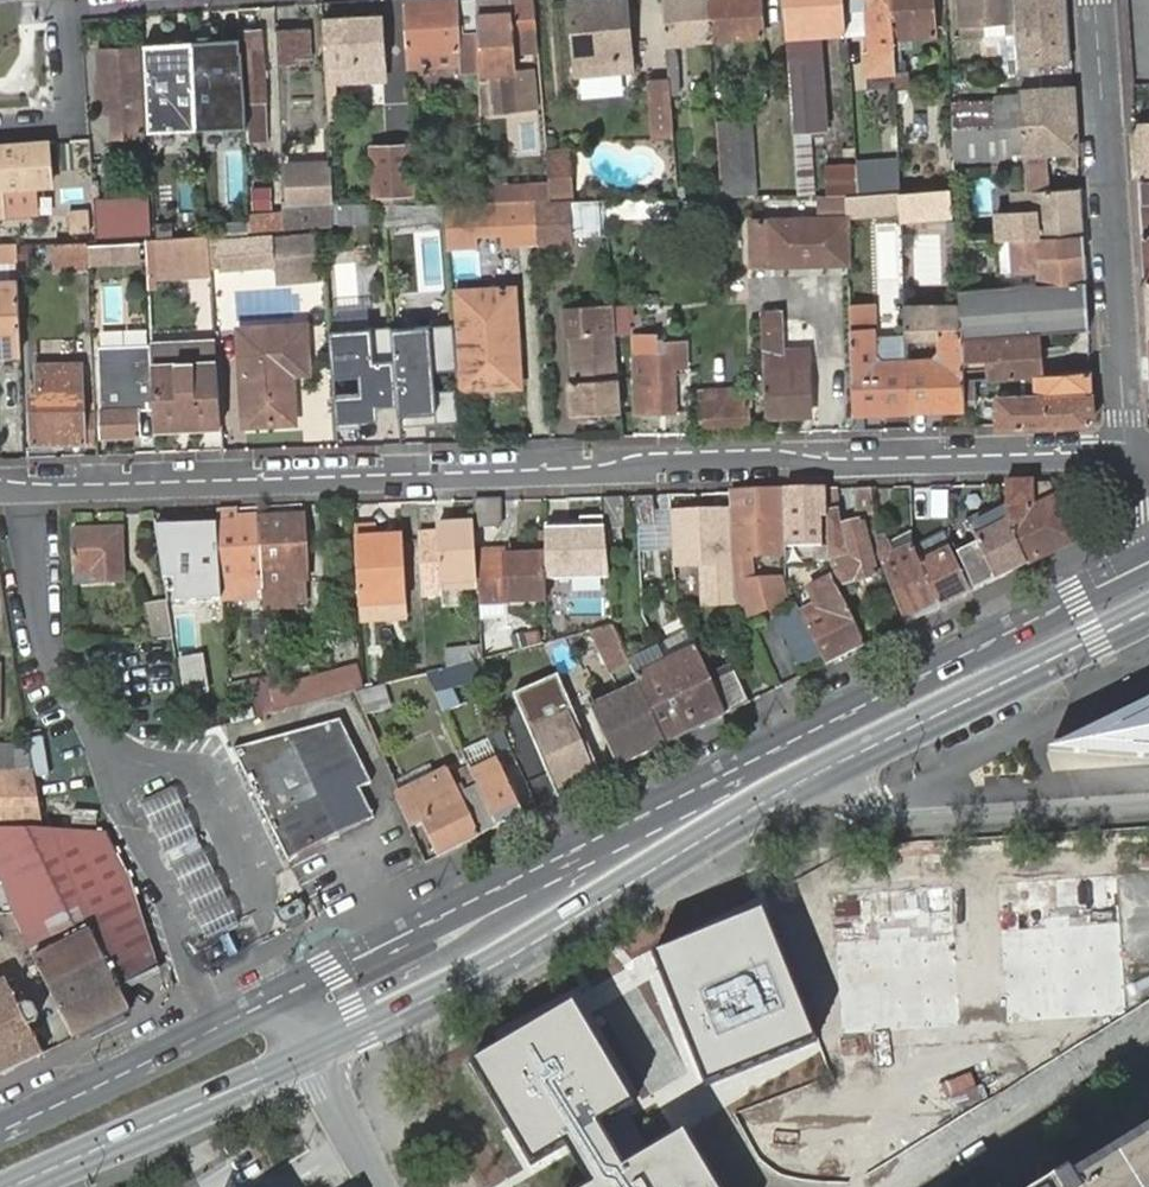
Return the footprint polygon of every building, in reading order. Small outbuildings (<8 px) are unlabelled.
[(480,0),(405,5),(407,45),(409,72),(459,69),(460,74),(483,74),(483,71),(481,5),(480,0)] [(575,3),(580,79),(639,75),(632,0),(611,0),(575,3)] [(715,41),(714,0),(705,0),(668,3),(673,74),(673,85),(683,84),(682,48),(701,46),(701,42),(715,41)] [(715,41),(769,38),(767,0),(714,0),(715,41)] [(817,40),(850,38),(848,14),(847,0),(788,0),(790,41),(817,40)] [(848,14),(866,14),(871,80),(895,79),(894,65),(893,50),(891,0),(847,0),(848,14)] [(893,50),(905,49),(905,42),(939,40),(937,0),(891,0),(893,50)] [(1009,40),(1015,39),(1013,0),(965,0),(966,41),(987,40),(986,29),(1008,28),(1009,40)] [(1020,77),(1042,74),(1041,67),(1070,65),(1065,0),(1018,0),(1020,77)] [(1133,1),(1140,85),(1148,85),(1148,0),(1133,0),(1133,1)] [(538,1),(516,2),(517,22),(522,22),(523,28),(541,27),(538,1)] [(517,74),(521,73),(517,22),(516,2),(481,5),(483,71),(493,71),(494,84),(495,108),(518,106),(517,74)] [(381,21),(323,24),(327,85),(384,83),(381,21)] [(987,40),(1009,40),(1008,28),(986,29),(987,40)] [(275,31),(276,67),(296,66),(295,62),(310,61),(309,30),(275,31)] [(241,42),(241,53),(245,53),(249,146),(266,145),(261,34),(241,36),(241,42)] [(790,41),(793,107),(821,106),(817,40),(790,41)] [(241,42),(146,50),(150,130),(245,126),(241,42)] [(93,84),(94,103),(110,105),(110,139),(142,138),(139,53),(99,54),(100,84),(93,84)] [(895,79),(895,92),(908,92),(906,66),(894,65),(895,79)] [(483,74),(484,85),(494,84),(493,71),(483,71),(483,74)] [(388,79),(387,100),(404,102),(406,80),(388,79)] [(658,148),(677,147),(674,86),(654,88),(658,148)] [(1021,95),(1024,160),(1077,153),(1074,97),(1075,97),(1074,90),(1021,95)] [(1024,160),(1021,100),(954,104),(957,167),(1023,163),(1024,160)] [(409,103),(386,104),(386,131),(409,131),(409,103)] [(723,201),(750,200),(754,199),(750,123),(719,124),(723,201)] [(1143,183),(1148,183),(1148,127),(1139,128),(1143,183)] [(792,131),(792,193),(811,193),(811,131),(792,131)] [(375,198),(417,196),(414,145),(372,147),(375,198)] [(2,216),(0,191),(50,189),(48,146),(0,149),(0,216),(2,216)] [(551,189),(573,188),(571,152),(549,154),(551,183),(551,189)] [(229,200),(244,200),(244,154),(229,154),(229,200)] [(857,165),(859,199),(901,196),(899,163),(857,165)] [(334,230),(333,210),(331,166),(287,168),(288,211),(282,212),(283,213),(283,232),(320,230),(334,230)] [(828,170),(829,198),(838,198),(849,200),(858,199),(856,170),(828,170)] [(487,204),(528,203),(527,183),(487,183),(487,204)] [(528,203),(536,204),(552,205),(551,189),(551,183),(527,183),(528,203)] [(566,205),(574,206),(573,188),(551,189),(552,205),(566,205)] [(1036,194),(1038,240),(1082,237),(1079,190),(1036,194)] [(149,197),(101,199),(103,235),(151,233),(149,197)] [(903,199),(903,219),(950,217),(950,197),(903,199)] [(369,203),(338,204),(339,226),(370,226),(369,203)] [(538,242),(568,240),(566,205),(552,205),(536,204),(538,242)] [(606,239),(604,206),(574,206),(566,205),(568,240),(606,239)] [(529,211),(453,215),(454,248),(480,246),(479,236),(513,234),(514,244),(532,243),(529,211)] [(1038,240),(1037,212),(996,215),(998,243),(1011,242),(1038,240)] [(283,232),(283,213),(248,215),(249,233),(283,232)] [(842,221),(770,222),(771,265),(843,263),(842,221)] [(155,237),(145,238),(147,276),(214,273),(211,235),(155,237)] [(1040,287),(1085,284),(1082,237),(1038,240),(1011,242),(1013,275),(1039,274),(1040,287)] [(299,256),(300,266),(320,265),(317,239),(221,248),(222,267),(273,264),(272,258),(299,256)] [(87,240),(55,242),(57,270),(88,269),(88,261),(87,243),(87,240)] [(140,259),(139,241),(87,243),(88,261),(140,259)] [(0,244),(0,353),(20,352),(16,279),(15,255),(14,243),(0,244)] [(273,268),(300,266),(299,256),(272,258),(273,264),(273,268)] [(961,329),(962,341),(986,339),(1031,336),(1044,334),(1074,333),(1087,332),(1085,284),(1040,287),(960,294),(961,329)] [(474,318),(473,291),(458,292),(459,318),(474,318)] [(515,291),(473,291),(474,318),(459,318),(463,389),(520,387),(515,291)] [(873,304),(851,304),(853,414),(907,412),(906,364),(906,355),(886,356),(876,349),(876,341),(873,304)] [(571,417),(620,414),(614,335),(611,306),(565,309),(567,339),(571,339),(573,383),(569,383),(571,417)] [(777,310),(758,310),(765,418),(811,416),(807,351),(770,352),(769,335),(778,334),(777,310)] [(659,316),(633,318),(635,346),(652,346),(652,334),(659,333),(659,316)] [(300,322),(239,326),(245,425),(292,422),(288,370),(305,368),(300,322)] [(454,326),(393,330),(398,409),(398,427),(460,423),(458,392),(437,393),(436,373),(457,371),(454,326)] [(931,364),(932,412),(963,411),(963,382),(962,341),(961,329),(938,332),(939,355),(931,364)] [(398,409),(393,330),(330,334),(333,382),(360,380),(362,400),(336,402),(338,428),(380,425),(379,410),(398,409)] [(1074,333),(1044,334),(1046,347),(1074,345),(1074,333)] [(986,339),(988,381),(1014,379),(1014,359),(1032,358),(1031,336),(986,339)] [(906,339),(876,341),(876,349),(886,356),(906,355),(906,339)] [(224,419),(219,344),(152,346),(156,420),(224,419)] [(152,346),(102,348),(101,436),(141,435),(140,410),(155,410),(152,346)] [(687,355),(670,356),(672,394),(689,394),(687,355)] [(672,394),(670,356),(634,357),(637,414),(673,413),(672,394)] [(34,440),(97,439),(96,412),(83,412),(80,363),(37,365),(39,391),(31,391),(34,440)] [(906,364),(907,412),(932,412),(931,364),(906,364)] [(1044,396),(1034,397),(998,398),(999,427),(1083,424),(1086,423),(1089,422),(1090,420),(1091,417),(1092,413),(1089,372),(1043,376),(1044,396)] [(1034,377),(1034,389),(1034,397),(1044,396),(1043,376),(1034,377)] [(988,381),(983,381),(985,392),(1034,389),(1034,377),(1014,379),(988,381)] [(749,388),(699,390),(701,428),(748,426),(747,406),(750,406),(749,388)] [(157,429),(225,429),(224,419),(156,420),(157,429)] [(1026,566),(1076,541),(1051,485),(1006,486),(1007,505),(1008,524),(1026,566)] [(788,556),(788,564),(815,562),(816,560),(829,560),(830,492),(812,492),(813,504),(798,505),(797,493),(784,494),(788,556)] [(829,560),(830,563),(834,562),(842,587),(876,578),(862,521),(843,526),(838,492),(830,492),(829,560)] [(701,606),(740,603),(736,541),(733,493),(716,494),(717,507),(685,509),(684,496),(669,497),(673,565),(698,563),(701,606)] [(740,603),(746,617),(789,601),(782,578),(754,578),(753,558),(788,556),(784,494),(733,493),(736,541),(740,603)] [(638,498),(641,527),(657,526),(656,496),(638,498)] [(626,498),(604,499),(606,531),(628,529),(626,498)] [(502,502),(479,502),(480,527),(502,526),(502,502)] [(973,593),(1026,566),(1008,524),(1007,505),(997,510),(1003,525),(984,534),(977,519),(966,524),(976,547),(957,556),(973,593)] [(303,515),(259,518),(261,583),(261,584),(261,613),(285,612),(284,582),(285,567),(305,566),(303,515)] [(237,524),(219,525),(220,576),(220,580),(261,583),(259,518),(238,520),(237,524)] [(220,576),(219,525),(171,526),(170,577),(173,600),(220,599),(220,580),(220,576)] [(454,534),(439,535),(442,588),(479,589),(477,559),(476,526),(453,527),(454,534)] [(119,529),(72,530),(74,567),(93,567),(93,580),(122,579),(119,529)] [(377,530),(357,531),(360,608),(407,606),(404,540),(378,540),(377,530)] [(603,532),(568,535),(570,568),(550,571),(553,599),(607,593),(603,532)] [(404,538),(404,540),(407,606),(408,609),(428,608),(426,537),(404,538)] [(903,627),(939,609),(916,556),(913,548),(893,553),(887,538),(879,541),(879,563),(903,627)] [(939,609),(966,596),(947,552),(927,559),(925,553),(916,556),(939,609)] [(477,559),(479,589),(480,604),(545,602),(546,557),(477,559)] [(306,580),(305,566),(285,567),(284,582),(306,580)] [(823,666),(863,646),(838,594),(836,586),(811,597),(818,611),(801,618),(823,666)] [(172,632),(170,611),(146,613),(149,640),(173,640),(172,632)] [(610,675),(632,665),(616,625),(596,630),(610,675)] [(363,676),(361,631),(323,634),(323,692),(357,691),(358,677),(363,676)] [(493,634),(495,657),(533,647),(532,637),(493,634)] [(694,730),(724,715),(713,689),(693,639),(684,643),(689,654),(667,664),(694,730)] [(511,678),(552,659),(545,644),(533,647),(495,657),(483,661),(472,664),(481,683),(485,694),(511,682),(511,678)] [(431,648),(433,674),(448,670),(447,652),(446,647),(431,648)] [(483,661),(482,650),(470,651),(471,663),(472,664),(483,661)] [(471,663),(470,651),(447,652),(448,670),(471,663)] [(177,664),(182,697),(202,693),(197,660),(177,664)] [(495,829),(521,816),(497,760),(482,766),(457,711),(459,709),(453,691),(481,683),(472,664),(448,670),(433,674),(427,676),(476,787),(495,829)] [(665,745),(694,730),(667,664),(637,678),(641,686),(665,745)] [(724,715),(742,707),(731,681),(713,689),(724,715)] [(316,683),(274,697),(278,710),(320,696),(316,683)] [(381,684),(356,692),(363,715),(389,707),(381,684)] [(633,761),(665,745),(641,686),(592,710),(600,729),(599,730),(613,761),(617,768),(633,761)] [(1041,739),(1064,745),(1148,743),(1148,688),(1041,739)] [(565,705),(542,715),(548,729),(523,742),(537,773),(586,750),(565,705)] [(266,826),(284,862),(334,838),(371,821),(356,790),(365,786),(359,773),(338,725),(228,751),(240,774),(266,826)] [(487,737),(498,762),(511,756),(500,732),(487,737)] [(35,771),(31,744),(0,743),(0,771),(35,771)] [(43,826),(35,771),(0,771),(0,826),(43,826)] [(141,803),(209,938),(242,923),(177,786),(141,803)] [(433,859),(495,829),(476,787),(437,804),(427,786),(400,798),(394,801),(407,829),(418,825),(433,859)] [(32,958),(92,929),(121,990),(158,974),(124,881),(108,834),(43,826),(44,829),(0,830),(0,882),(3,888),(0,888),(0,894),(25,944),(32,958)] [(1117,878),(995,886),(1004,1023),(1125,1015),(1117,878)] [(954,888),(833,895),(841,1032),(963,1024),(954,888)] [(306,911),(300,898),(277,908),(283,921),(306,911)] [(765,911),(655,954),(706,1083),(816,1040),(765,911)] [(121,990),(92,929),(32,958),(44,983),(73,1037),(130,1008),(121,990)] [(30,989),(44,983),(32,958),(25,944),(11,951),(30,989)] [(42,1053),(28,1026),(36,1022),(37,1015),(33,1005),(27,1003),(23,995),(15,998),(6,979),(0,981),(0,1073),(42,1053)] [(472,1063),(532,1163),(567,1142),(594,1186),(592,1186),(718,1186),(685,1132),(624,1168),(599,1126),(635,1104),(574,1002),(472,1063)] [(1064,1186),(1148,1186),(1148,1134),(1064,1186)]
